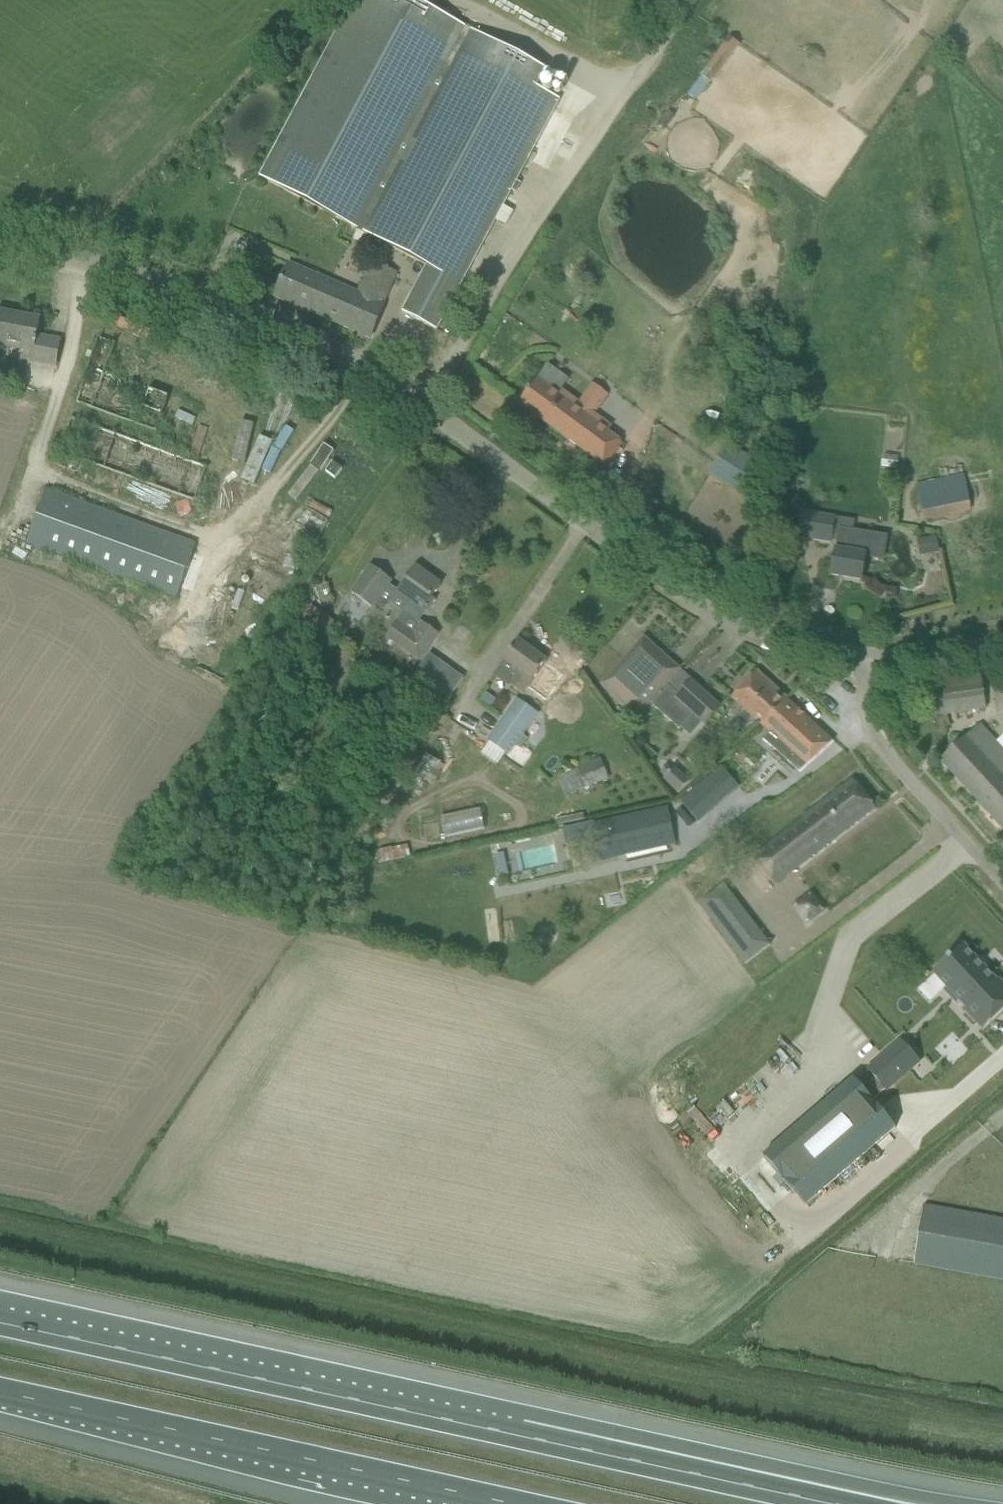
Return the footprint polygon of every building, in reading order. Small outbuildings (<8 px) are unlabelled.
[(260,177),(362,232),(469,30),(413,0),(355,0),(260,177)] [(469,30),(362,232),(427,267),(403,313),(436,331),(560,100),(537,88),(546,71),(469,30)] [(357,294),(343,287),(290,265),(283,280),(275,299),(312,315),(312,314),(369,339),(368,339),(370,340),(385,305),(398,274),(371,262),(357,294)] [(33,350),(31,362),(55,367),(60,342),(37,337),(40,321),(22,317),(21,319),(0,316),(0,343),(33,350)] [(89,368),(76,404),(78,405),(155,434),(162,416),(169,397),(168,397),(151,390),(155,376),(158,366),(160,361),(115,345),(99,339),(92,357),(89,368)] [(767,363),(765,379),(777,381),(779,363),(769,361),(769,363),(767,363)] [(560,396),(554,392),(538,380),(519,405),(605,468),(617,452),(622,444),(608,433),(611,428),(594,415),(607,396),(593,385),(579,404),(563,392),(560,396)] [(248,454),(258,414),(245,411),(235,450),(248,454)] [(150,447),(71,418),(58,452),(194,500),(206,467),(150,447)] [(256,485),(274,442),(262,437),(243,480),(256,485)] [(712,471),(743,492),(758,470),(727,449),(712,471)] [(972,512),(964,475),(917,485),(925,522),(972,512)] [(176,597),(195,544),(45,490),(26,543),(176,597)] [(803,519),(800,538),(832,544),(832,540),(838,541),(836,553),(837,553),(833,576),(862,581),(865,561),(866,558),(871,559),(875,535),(857,532),(855,532),(857,522),(804,513),(803,519)] [(937,538),(918,542),(921,556),(939,553),(937,538)] [(370,566),(351,593),(374,610),(376,606),(391,587),(394,582),(370,566)] [(403,614),(386,639),(420,663),(440,635),(421,621),(427,613),(428,614),(438,600),(433,597),(441,586),(415,568),(404,584),(398,592),(412,602),(403,614)] [(328,585),(316,589),(319,602),(332,599),(328,585)] [(645,639),(602,687),(638,720),(652,704),(654,706),(653,707),(680,731),(693,716),(705,727),(722,708),(692,682),(678,696),(670,688),(683,673),(645,639)] [(507,658),(504,662),(519,673),(511,686),(523,694),(528,687),(546,701),(556,687),(554,686),(562,675),(546,664),(547,663),(519,642),(507,658)] [(429,655),(416,674),(432,686),(446,667),(429,655)] [(764,728),(788,701),(757,672),(743,687),(732,699),(764,728)] [(987,710),(982,677),(936,683),(941,716),(987,710)] [(486,693),(481,701),(491,708),(496,700),(486,693)] [(517,701),(497,728),(517,743),(537,715),(530,710),(517,701)] [(768,736),(763,742),(799,774),(804,770),(834,743),(808,719),(797,709),(788,701),(764,728),(770,734),(768,736)] [(1002,772),(1002,750),(982,727),(942,763),(977,802),(1002,779),(1002,777),(1000,774),(1002,772)] [(522,736),(516,746),(521,749),(527,740),(522,736)] [(566,776),(558,779),(566,798),(583,791),(609,780),(601,759),(576,769),(574,770),(575,772),(566,776)] [(721,768),(682,802),(700,823),(739,789),(721,768)] [(690,783),(675,769),(665,781),(680,794),(690,783)] [(977,802),(1002,830),(1002,779),(977,802)] [(778,890),(876,811),(853,781),(755,860),(778,890)] [(668,808),(593,824),(602,863),(676,845),(668,808)] [(702,909),(714,925),(739,905),(726,890),(702,909)] [(811,890),(792,905),(808,926),(828,911),(811,890)] [(749,968),(773,949),(761,933),(737,953),(749,968)] [(935,974),(948,988),(944,992),(956,1005),(960,1001),(968,1010),(966,1011),(984,1030),(1002,1011),(1002,985),(999,981),(997,983),(963,947),(935,974)] [(901,1042),(867,1071),(868,1073),(885,1091),(885,1092),(919,1063),(901,1042)] [(854,1080),(763,1158),(804,1207),(896,1128),(872,1102),(856,1083),(854,1080)] [(924,1207),(914,1264),(1002,1280),(1002,1221),(924,1207)]
